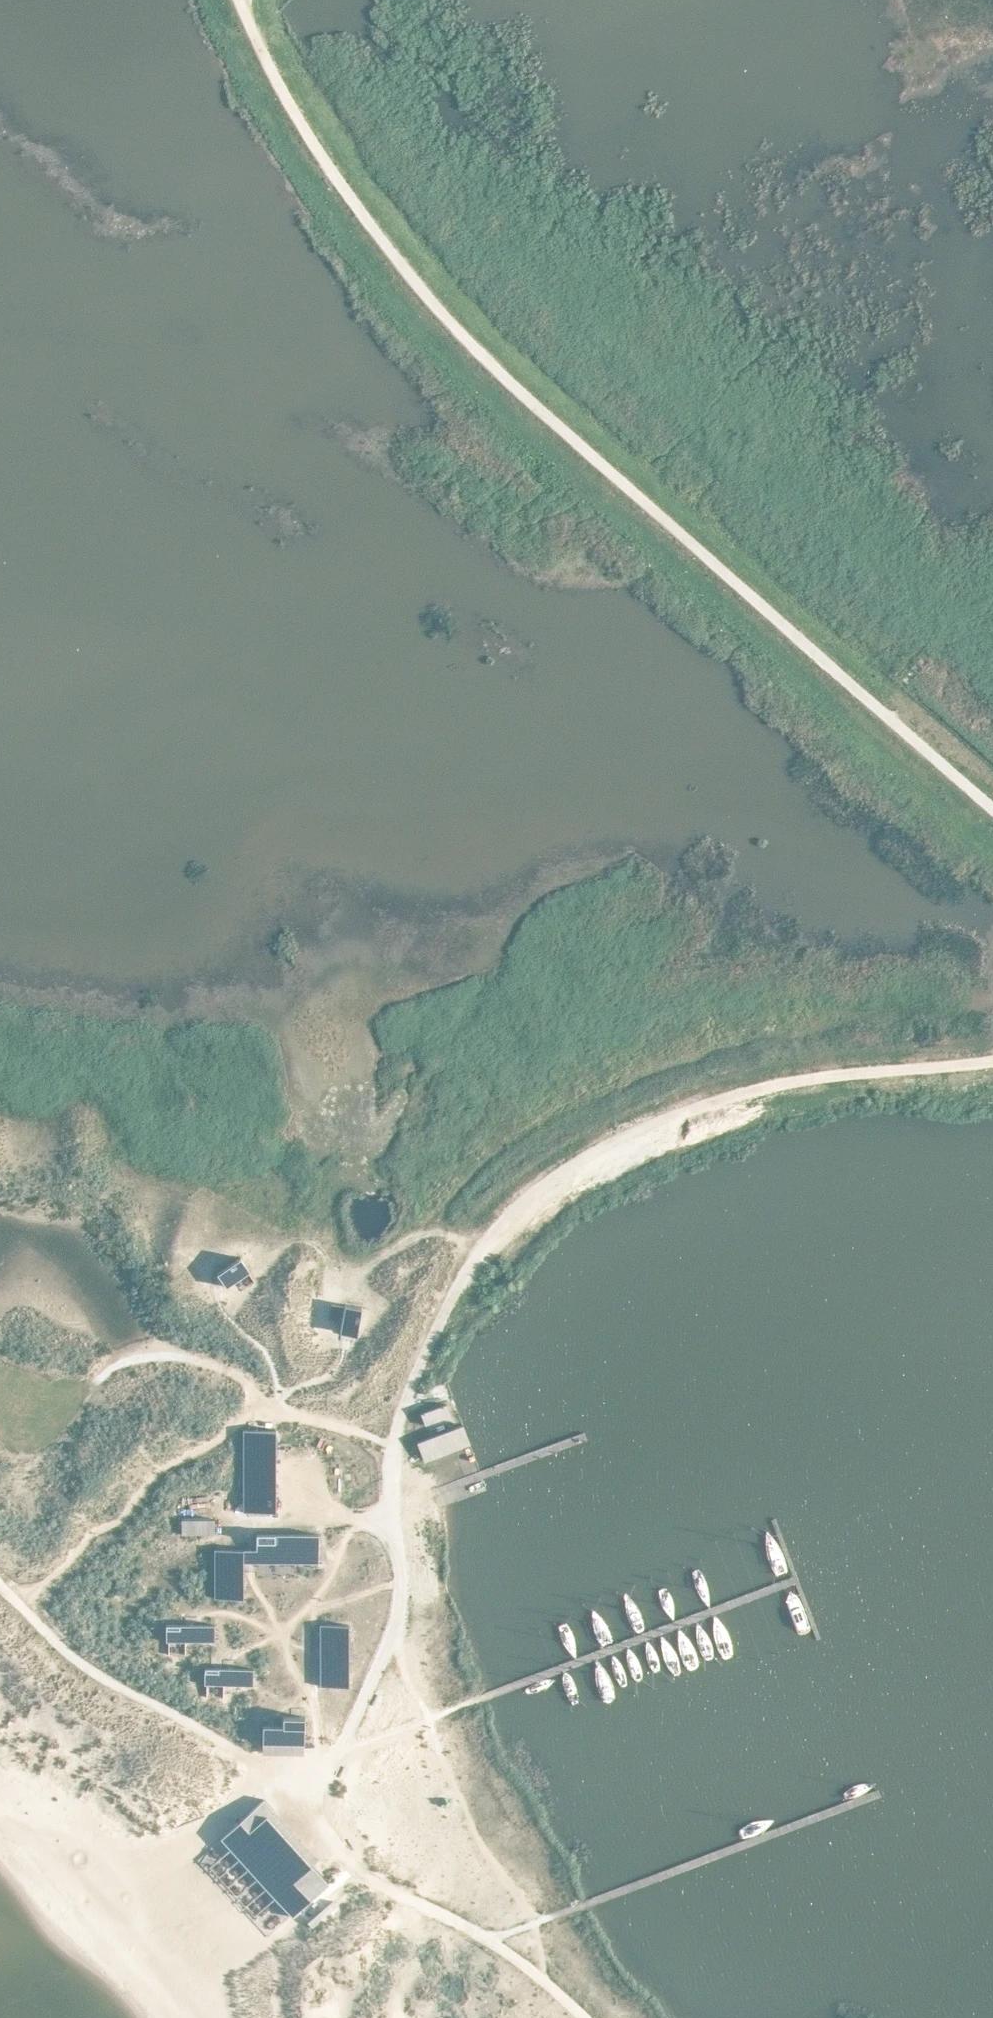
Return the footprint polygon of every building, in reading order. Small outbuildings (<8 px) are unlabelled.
[(429,1402),(383,1419),(390,1439),(436,1422),(429,1402)] [(219,1408),(209,1408),(209,1490),(242,1490),(242,1408),(219,1408)] [(284,1541),(284,1512),(222,1512),(222,1527),(180,1527),(180,1576),(209,1576),(209,1541),(217,1541),(284,1541)] [(316,1664),(316,1603),(287,1603),(287,1628),(287,1664),(316,1664)] [(196,1646),(171,1645),(171,1662),(219,1663),(219,1646),(196,1646)] [(260,1719),(228,1720),(229,1733),(271,1732),(270,1719),(260,1719)] [(201,1804),(187,1816),(197,1827),(203,1822),(246,1870),(240,1876),(259,1896),(265,1891),(289,1870),(295,1863),(233,1794),(240,1788),(231,1777),(210,1796),(201,1804)] [(233,1794),(277,1844),(284,1838),(240,1788),(233,1794)]
